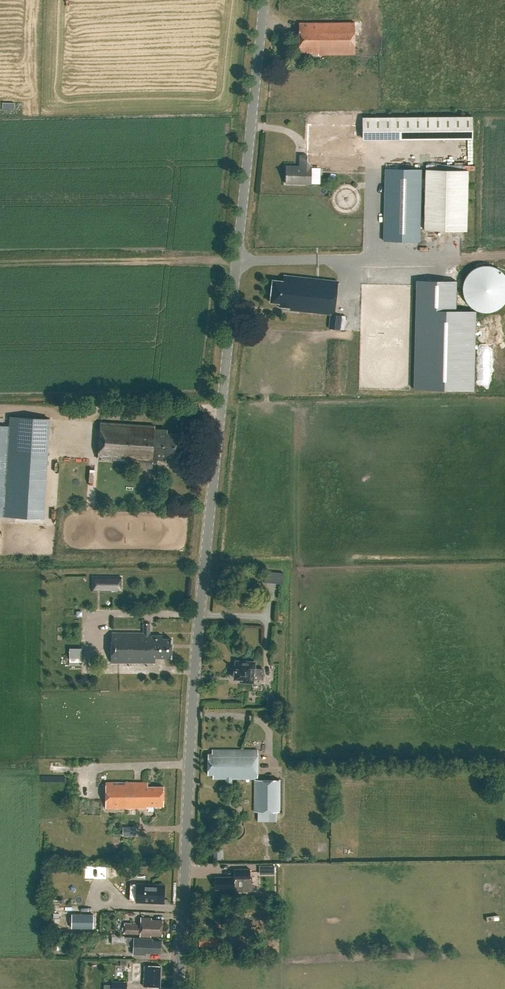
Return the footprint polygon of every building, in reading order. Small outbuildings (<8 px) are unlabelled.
[(320,58),(356,56),(354,24),(298,26),(300,54),(313,53),(313,55),(320,55),(320,58)] [(473,116),(362,117),(362,140),(473,140),(473,116)] [(308,134),(307,133),(307,156),(300,155),(299,166),(286,166),(285,184),(311,184),(311,167),(352,168),(353,135),(308,134)] [(419,242),(421,170),(385,169),(384,241),(419,242)] [(465,231),(467,171),(426,170),(424,230),(465,231)] [(365,280),(378,280),(378,266),(366,265),(365,280)] [(475,311),(504,307),(504,265),(470,269),(475,311)] [(329,329),(344,330),(346,316),(334,315),(338,282),(286,276),(282,281),(272,280),(270,302),(279,303),(279,307),(290,308),(290,310),(331,315),(329,329)] [(419,283),(419,393),(479,393),(479,312),(459,312),(459,283),(419,283)] [(23,457),(50,446),(40,421),(13,431),(23,457)] [(180,459),(182,434),(169,433),(170,430),(157,429),(157,427),(103,423),(101,460),(142,463),(142,469),(152,469),(153,464),(160,464),(160,461),(167,461),(168,458),(180,459)] [(3,516),(9,426),(0,426),(0,516),(3,516)] [(265,571),(264,582),(283,584),(284,573),(265,571)] [(122,572),(94,572),(94,586),(122,586),(122,572)] [(153,635),(143,635),(114,634),(113,663),(157,665),(157,658),(173,659),(174,639),(165,639),(165,636),(153,635)] [(84,664),(84,655),(72,656),(72,664),(84,664)] [(265,680),(266,670),(257,670),(257,662),(236,661),(235,680),(242,680),(242,684),(256,685),(256,679),(265,680)] [(232,779),(255,779),(258,779),(258,750),(213,750),(213,754),(208,754),(208,775),(213,775),(213,779),(226,779),(226,788),(232,788),(232,779)] [(258,780),(258,779),(255,779),(254,812),(280,812),(280,780),(258,780)] [(107,809),(148,809),(148,807),(164,806),(164,787),(148,787),(148,782),(106,783),(107,809)] [(125,827),(125,836),(136,835),(136,826),(125,827)] [(108,878),(108,864),(95,864),(95,878),(108,878)] [(234,869),(234,877),(223,877),(223,878),(215,878),(215,881),(214,882),(214,885),(215,886),(215,888),(226,888),(226,889),(234,889),(234,885),(241,885),(241,879),(250,879),(254,879),(254,871),(257,871),(257,865),(250,865),(250,869),(234,869)] [(148,899),(148,902),(157,903),(157,899),(164,900),(164,888),(158,888),(158,885),(145,884),(145,887),(137,887),(136,902),(145,902),(145,899),(148,899)] [(94,914),(72,914),(71,929),(93,929),(94,914)] [(155,918),(143,918),(143,926),(126,925),(126,935),(142,935),(142,937),(153,937),(153,936),(164,937),(165,920),(155,920),(155,918)] [(224,933),(210,932),(210,935),(200,935),(200,945),(210,945),(210,947),(223,948),(224,933)] [(127,946),(128,937),(119,937),(119,935),(114,935),(114,936),(113,936),(113,946),(127,946)] [(163,954),(164,942),(154,941),(154,939),(137,938),(136,955),(148,956),(148,953),(163,954)] [(145,987),(160,987),(161,967),(134,965),(124,965),(124,972),(134,972),(134,975),(134,979),(145,979),(145,987)]
